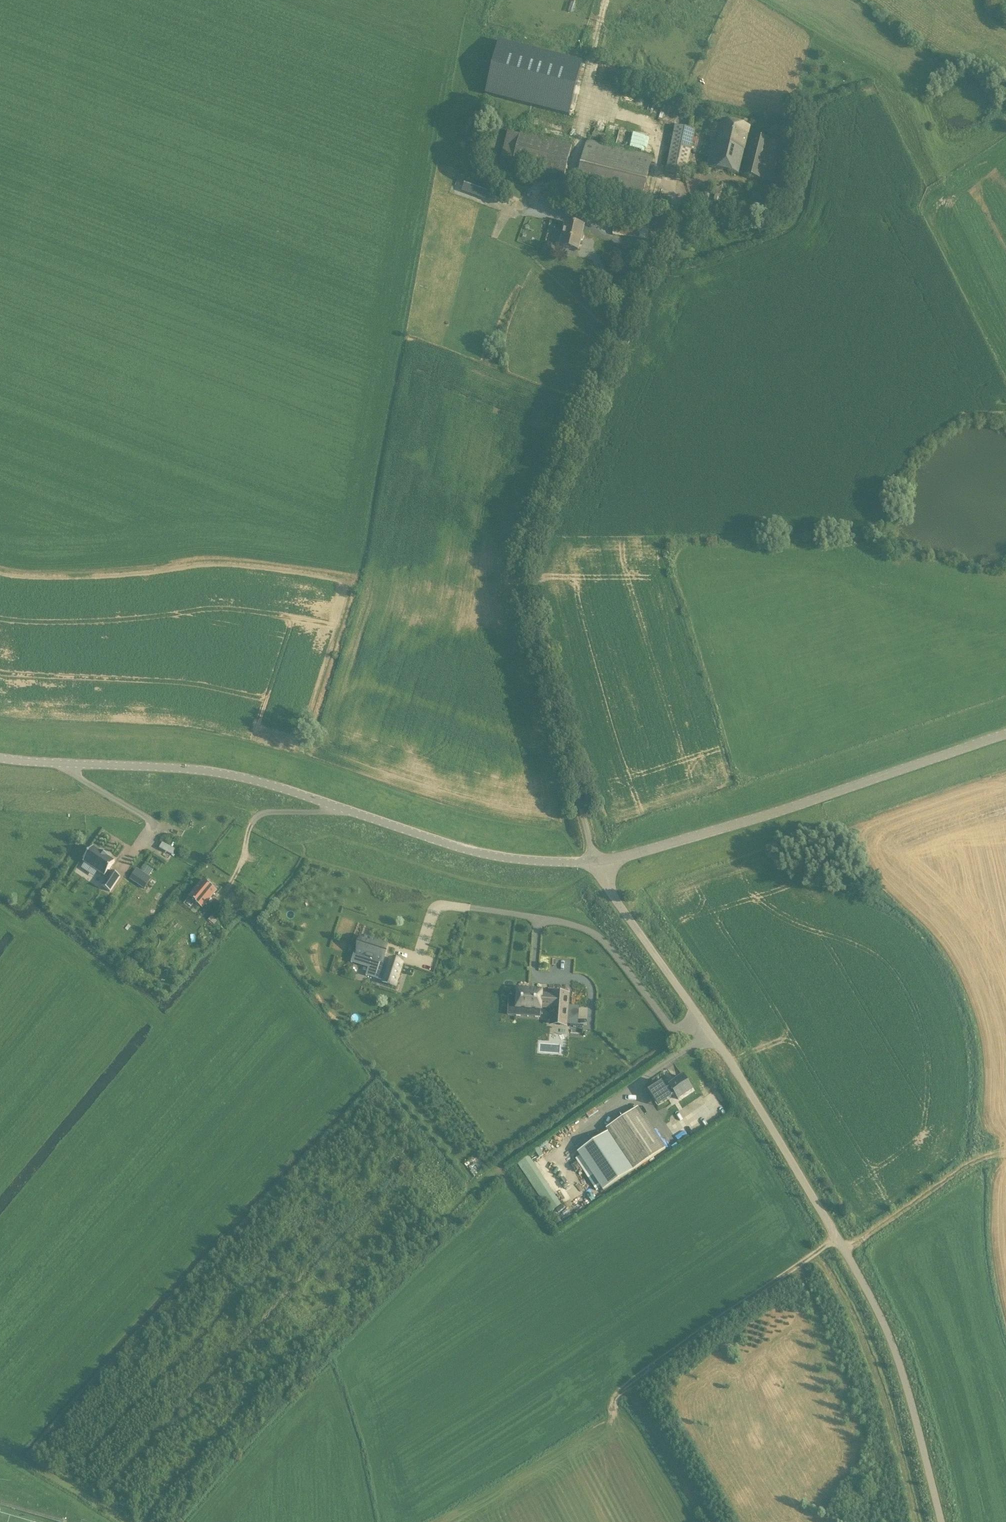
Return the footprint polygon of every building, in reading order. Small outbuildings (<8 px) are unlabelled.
[(544,4),(543,9),(559,15),(561,10),(544,4)] [(499,46),(486,96),(570,117),(583,66),(499,46)] [(748,144),(746,144),(750,128),(722,121),(718,138),(711,136),(710,144),(717,146),(711,168),(739,175),(739,173),(742,174),(741,176),(771,183),(781,144),(750,136),(748,144)] [(512,165),(563,179),(572,145),(521,132),(520,135),(507,132),(500,160),(512,163),(512,165)] [(640,206),(653,156),(587,140),(574,190),(640,206)] [(668,160),(665,173),(686,177),(689,164),(668,160)] [(459,190),(483,199),(485,193),(462,183),(459,190)] [(650,223),(615,219),(613,235),(647,240),(650,223)] [(561,246),(578,250),(583,229),(566,225),(561,246)] [(169,859),(174,849),(161,842),(156,852),(169,859)] [(115,861),(93,847),(83,861),(108,877),(102,886),(110,892),(120,876),(112,871),(111,873),(108,871),(115,861)] [(143,871),(150,875),(153,868),(146,864),(143,871)] [(129,879),(144,889),(151,878),(137,868),(129,879)] [(203,880),(189,897),(203,909),(217,892),(203,880)] [(403,963),(387,958),(387,959),(382,957),(386,945),(364,937),(358,954),(381,962),(376,978),(382,980),(382,981),(395,985),(403,963)] [(542,991),(518,990),(516,1016),(540,1017),(541,1006),(552,1006),(551,1023),(566,1024),(568,993),(553,992),(553,994),(542,993),(542,991)] [(670,1086),(666,1081),(652,1090),(660,1103),(674,1094),(678,1099),(692,1090),(683,1077),(670,1086)] [(633,1170),(666,1148),(638,1107),(605,1129),(608,1132),(577,1153),(602,1191),(633,1170)] [(561,1205),(528,1155),(516,1163),(550,1213),(561,1205)] [(549,1169),(556,1180),(570,1172),(563,1161),(549,1169)]
